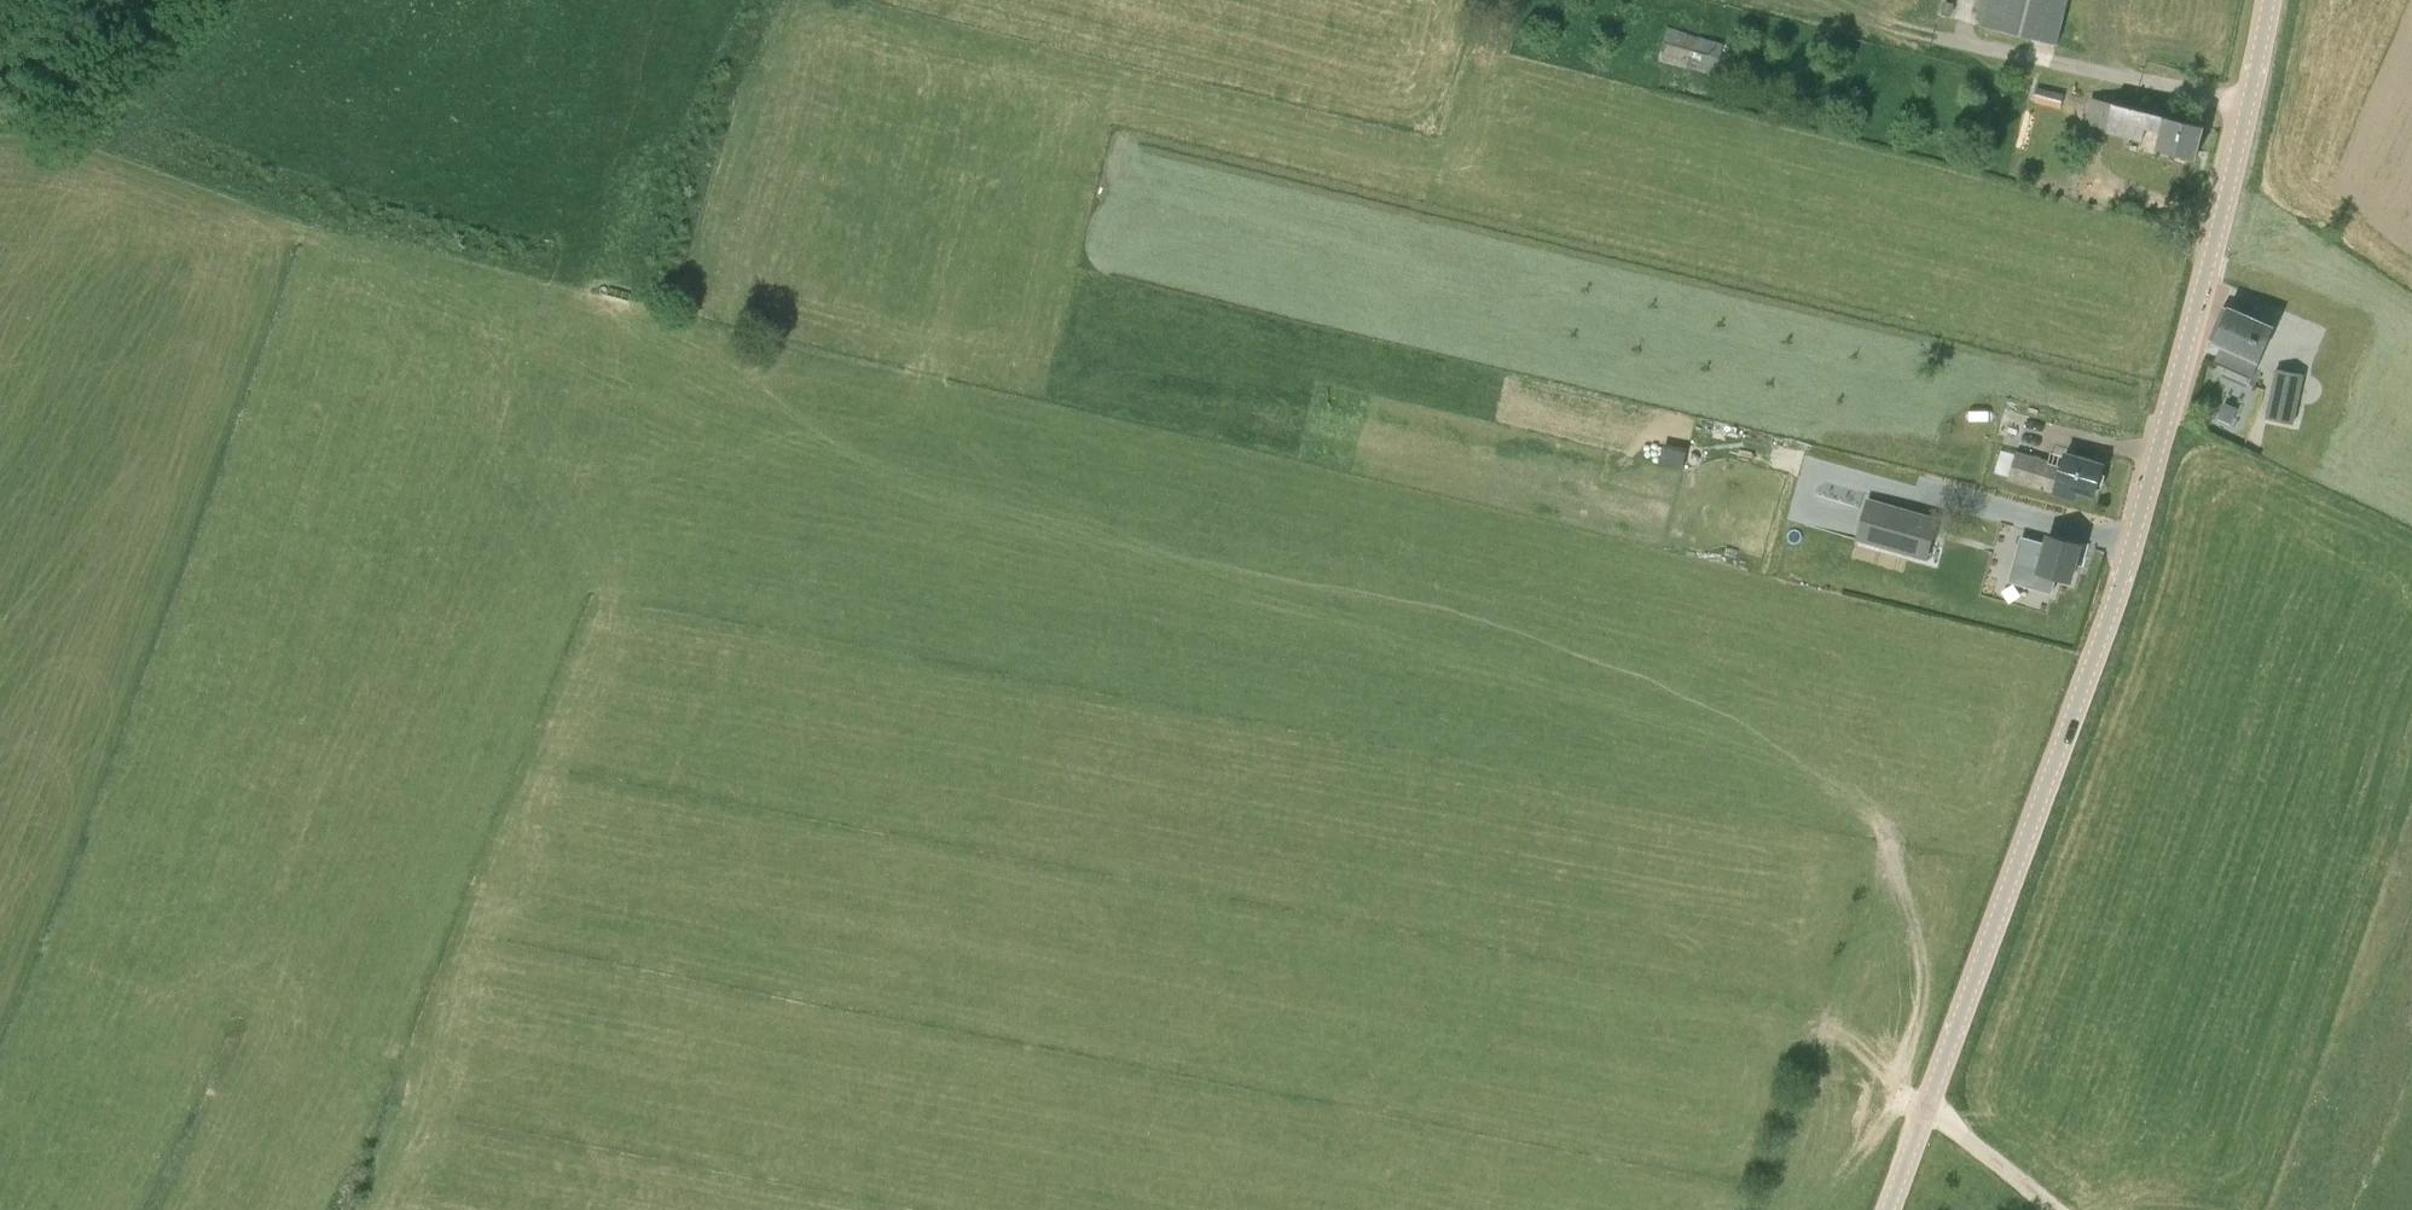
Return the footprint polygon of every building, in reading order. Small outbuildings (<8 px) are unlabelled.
[(2068,0),(1988,0),(1981,26),(2057,45),(2068,0)] [(1944,4),(1941,15),(1951,18),(1954,6),(1944,4)] [(1657,61),(1714,76),(1723,44),(1667,27),(1657,61)] [(2062,106),(2064,96),(2038,90),(2035,99),(2062,106)] [(2163,131),(2158,149),(2196,159),(2204,126),(2095,98),(2090,124),(2144,138),(2147,127),(2163,131)] [(2259,361),(2273,327),(2223,306),(2209,339),(2259,361)] [(2230,384),(2214,424),(2242,435),(2265,376),(2221,359),(2214,377),(2230,384)] [(2293,424),(2303,375),(2276,369),(2266,418),(2293,424)] [(2000,442),(2024,449),(2033,416),(2009,409),(2000,442)] [(2103,465),(2065,455),(2062,467),(2048,463),(2015,453),(2008,479),(2041,489),(2040,490),(2044,491),(2045,488),(2055,491),(2055,493),(2074,499),(2076,489),(2094,494),(2103,465)] [(1824,487),(1815,524),(1852,533),(1861,496),(1824,487)] [(1857,539),(1927,559),(1938,520),(1868,500),(1857,539)] [(1982,530),(1976,552),(1971,570),(2010,581),(2010,580),(2039,590),(2042,583),(2053,586),(2056,576),(2070,580),(2075,561),(2078,562),(2082,549),(2079,548),(2080,544),(2049,536),(2039,572),(2015,565),(2027,525),(2005,519),(2000,535),(1982,530)]
